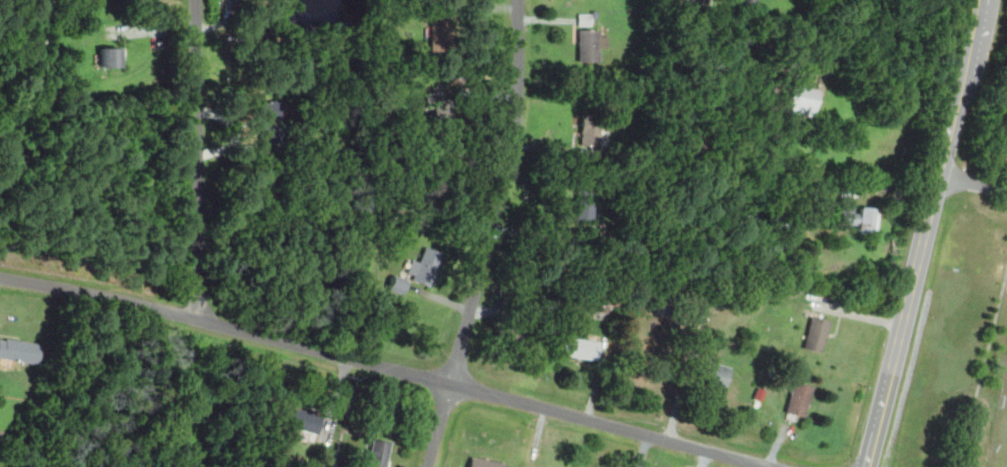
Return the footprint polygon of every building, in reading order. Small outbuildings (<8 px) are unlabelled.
[(590,15),(577,16),(577,27),(590,27),(590,15)] [(431,23),(431,48),(442,48),(442,23),(431,23)] [(577,63),(599,63),(599,31),(577,31),(577,63)] [(121,49),(99,49),(99,68),(121,68),(121,49)] [(785,113),(813,118),(819,91),(791,85),(785,113)] [(280,102),(259,102),(259,145),(280,145),(280,102)] [(599,116),(581,115),(579,147),(598,148),(599,116)] [(837,230),(875,234),(878,210),(840,205),(837,230)] [(440,254),(423,249),(419,263),(412,261),(407,281),(430,288),(440,254)] [(657,308),(671,311),(674,296),(660,293),(657,308)] [(830,322),(812,317),(803,347),(821,352),(830,322)] [(520,331),(497,328),(494,346),(518,349),(517,354),(535,356),(537,342),(519,339),(520,331)] [(598,362),(601,343),(562,337),(559,356),(598,362)] [(0,339),(0,359),(38,363),(41,343),(0,339)] [(698,381),(725,389),(731,367),(703,360),(698,381)] [(805,417),(813,386),(794,381),(786,412),(805,417)] [(317,435),(322,416),(290,408),(285,427),(317,435)] [(390,443),(371,440),(366,466),(386,466),(390,443)] [(505,464),(470,457),(468,466),(504,466),(505,464)]
